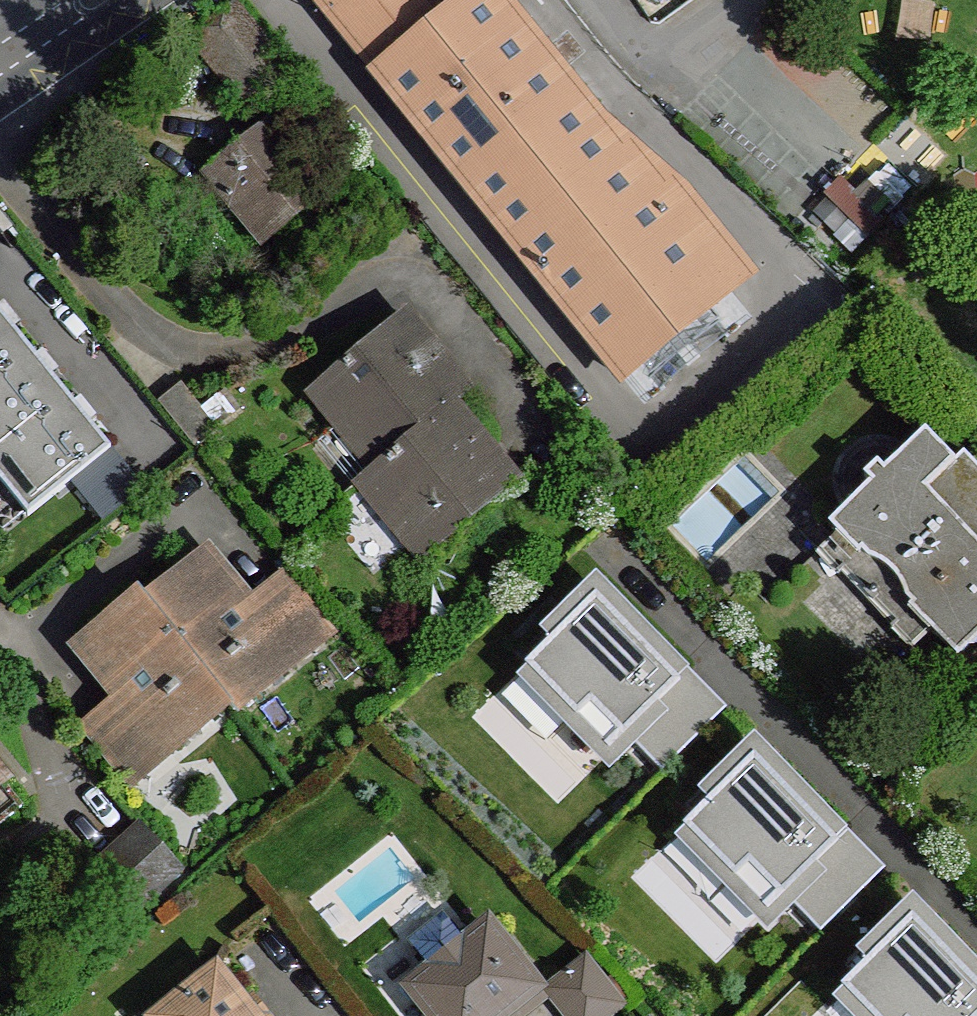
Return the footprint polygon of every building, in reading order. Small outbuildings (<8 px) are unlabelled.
[(627,377),(738,283),(677,208),(662,220),(485,0),(458,0),(439,16),(426,0),(322,0),(627,377)] [(327,192),(284,138),(254,161),(241,147),(207,174),(263,245),(327,192)] [(910,202),(877,167),(862,181),(895,217),(910,202)] [(883,221),(844,181),(827,197),(865,238),(883,221)] [(31,510),(111,444),(1,302),(0,303),(0,474),(31,510)] [(469,393),(405,316),(312,393),(375,469),(454,406),(469,393)] [(220,430),(182,383),(159,402),(196,449),(220,430)] [(454,406),(375,469),(360,482),(423,559),(516,484),(454,406)] [(829,527),(857,555),(913,612),(957,659),(976,640),(976,467),(964,454),(955,462),(925,433),(829,527)] [(913,612),(857,555),(842,570),(897,628),(913,612)] [(147,604),(228,703),(234,711),(293,664),(246,607),(204,556),(147,604)] [(698,678),(593,572),(501,665),(608,771),(698,678)] [(285,575),(246,607),(293,664),(333,630),(285,575)] [(147,604),(139,596),(81,644),(123,695),(169,751),(228,703),(147,604)] [(169,751),(123,695),(81,727),(126,784),(169,751)] [(859,840),(752,734),(659,826),(766,933),(859,840)] [(22,807),(0,781),(0,825),(22,807)] [(178,871),(140,829),(75,888),(113,930),(178,871)] [(911,897),(816,988),(845,1015),(976,1015),(976,961),(911,897)] [(432,971),(467,944),(444,914),(409,942),(432,971)] [(410,989),(432,1015),(508,1015),(540,990),(489,926),(467,944),(432,971),(410,989)] [(587,959),(547,992),(566,1015),(612,1015),(624,1006),(587,959)] [(162,1015),(254,1015),(219,971),(162,1015)]
